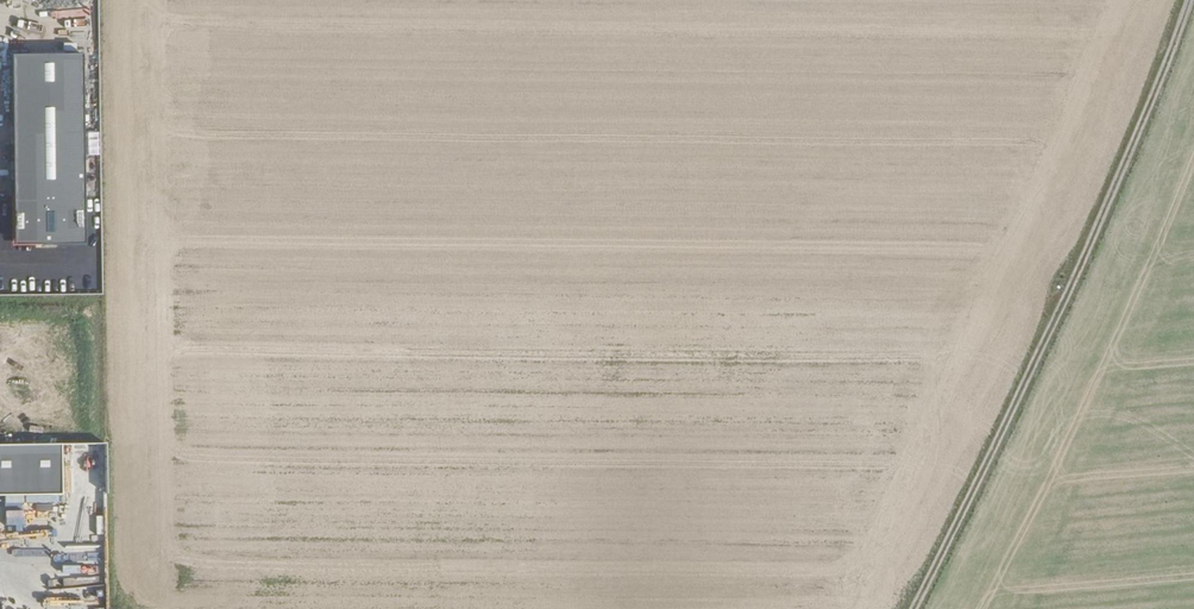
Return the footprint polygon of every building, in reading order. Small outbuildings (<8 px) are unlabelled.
[(56,56),(4,56),(6,246),(81,245),(79,53),(78,53),(77,32),(56,32),(56,56)] [(0,450),(0,500),(65,496),(63,448),(0,450)] [(83,512),(101,513),(102,491),(84,490),(83,512)]
